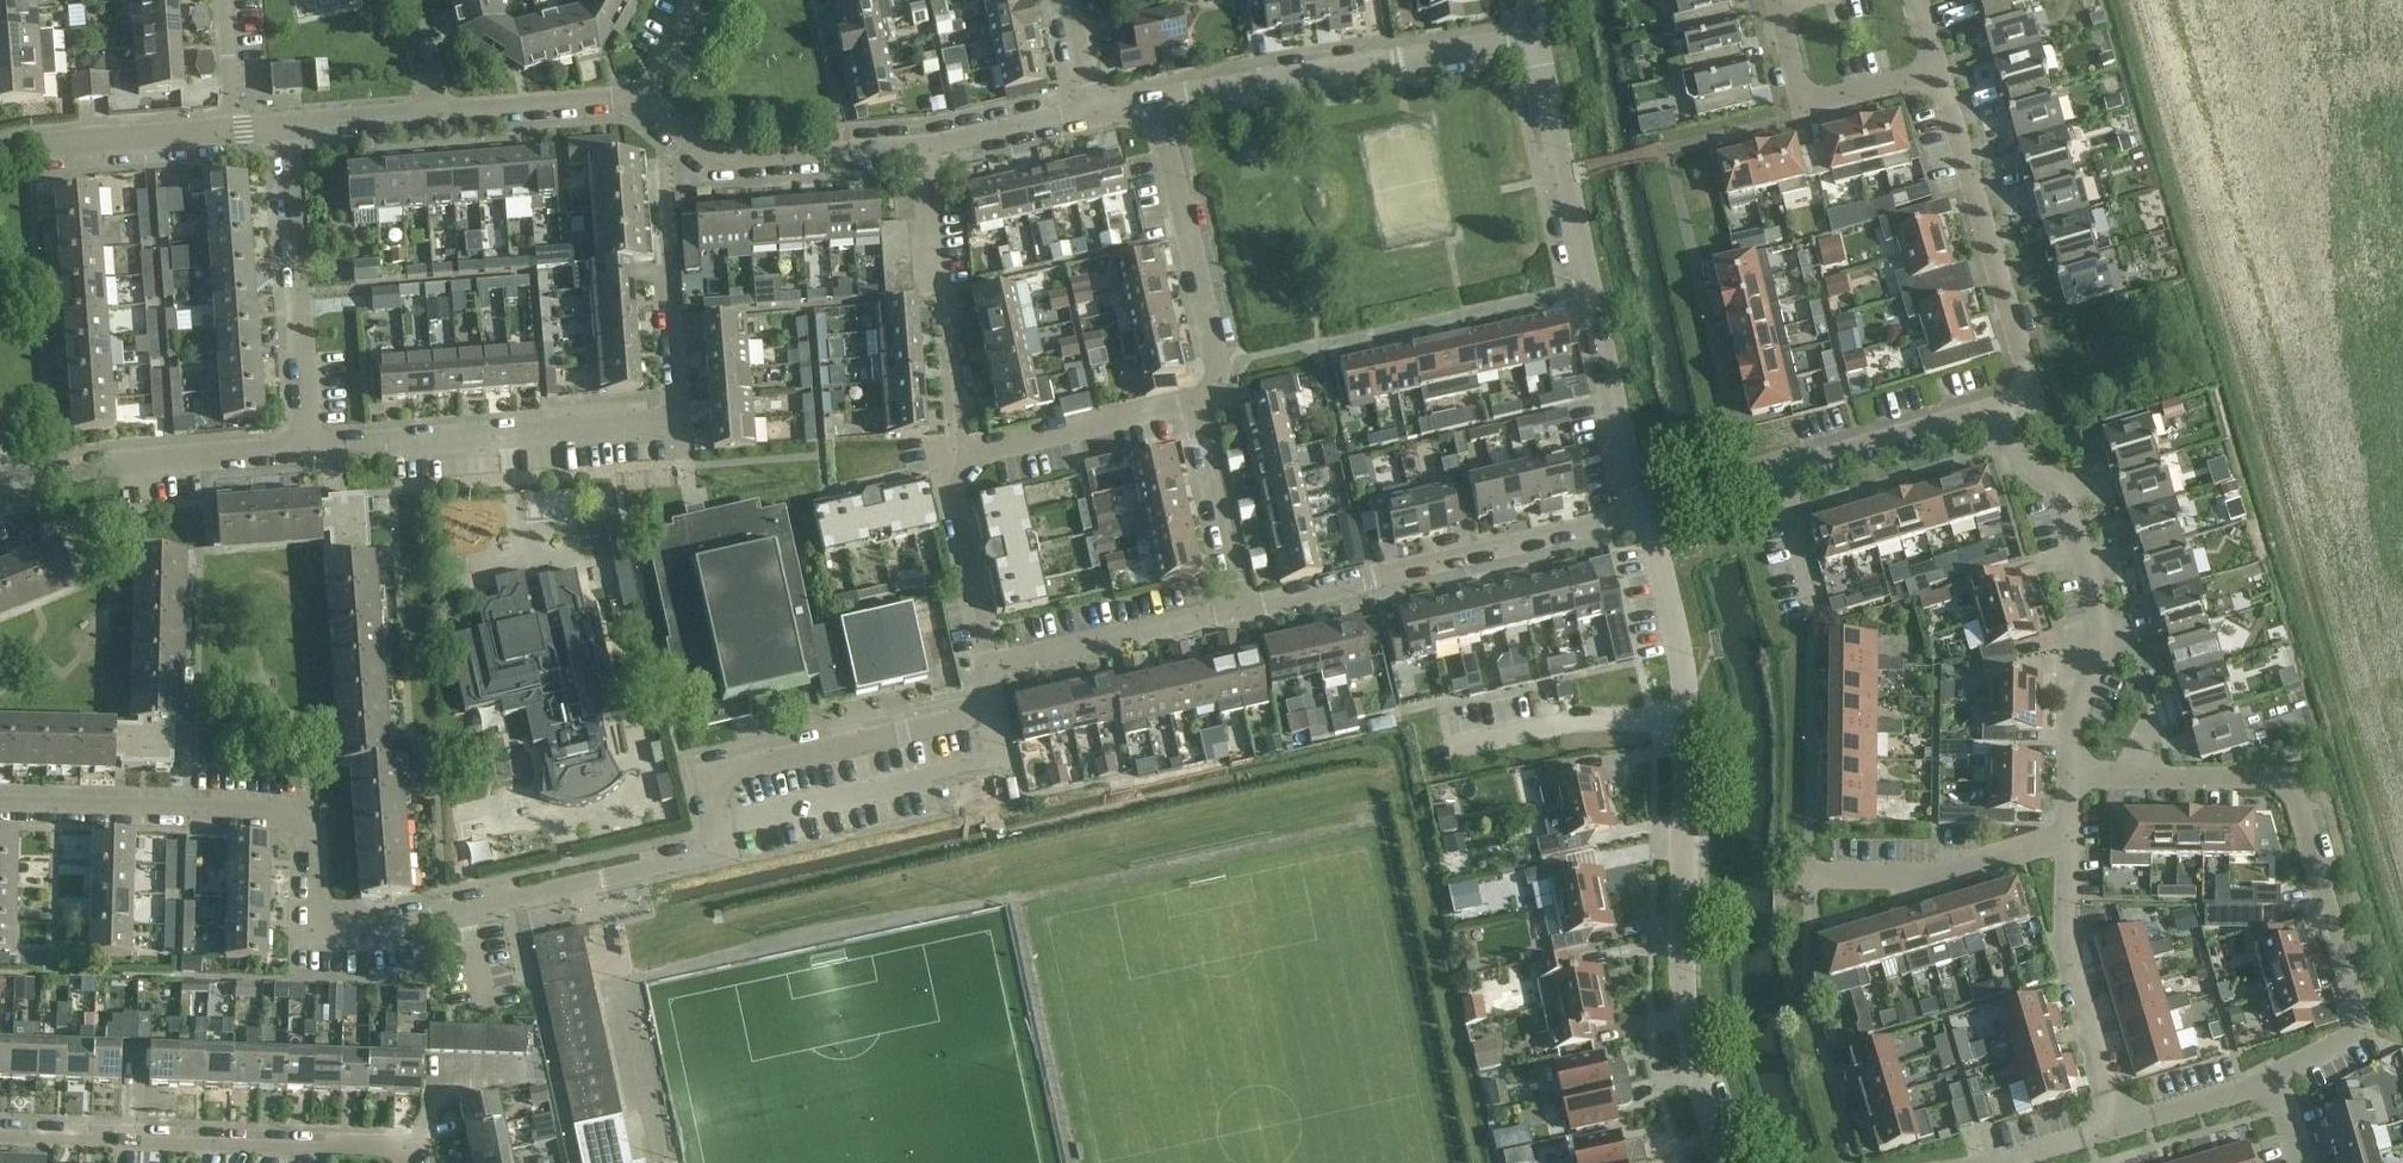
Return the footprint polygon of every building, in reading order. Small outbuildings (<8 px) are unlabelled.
[(36,9),(35,0),(0,0),(0,12),(36,9)] [(133,25),(179,21),(177,0),(150,0),(131,1),(133,25)] [(452,11),(498,0),(449,0),(452,11)] [(458,34),(503,20),(498,0),(452,11),(458,34)] [(628,25),(636,13),(626,7),(631,0),(591,0),(590,2),(628,25)] [(830,9),(869,0),(828,0),(830,9)] [(835,33),(879,23),(890,21),(886,0),(869,0),(830,9),(835,33)] [(933,19),(935,28),(938,27),(949,24),(962,23),(968,22),(967,16),(958,18),(958,17),(952,14),(947,15),(944,0),(943,0),(930,3),(933,19)] [(985,17),(1029,8),(1028,0),(982,0),(985,17)] [(1249,23),(1252,38),(1279,33),(1281,42),(1292,40),(1286,0),(1246,0),(1249,23)] [(1292,40),(1303,39),(1302,28),(1314,26),(1310,0),(1286,0),(1292,40)] [(1314,26),(1327,24),(1329,34),(1340,32),(1335,0),(1310,0),(1314,26)] [(1340,32),(1352,31),(1350,21),(1363,19),(1361,4),(1375,2),(1375,0),(1335,0),(1340,32)] [(1428,12),(1430,25),(1463,20),(1479,18),(1476,0),(1414,0),(1416,14),(1428,12)] [(1674,17),(1678,33),(1735,20),(1735,19),(1728,21),(1724,7),(1733,4),(1732,0),(1677,0),(1681,15),(1674,17)] [(1976,21),(2013,9),(2025,6),(2023,0),(1977,0),(1978,3),(1972,5),(1976,19),(1975,20),(1976,21)] [(587,7),(599,54),(610,34),(620,40),(628,25),(590,2),(587,7)] [(908,8),(910,17),(925,14),(923,5),(908,8)] [(565,13),(577,59),(599,54),(587,7),(565,13)] [(985,17),(991,41),(1035,32),(1029,8),(985,17)] [(38,32),(36,9),(0,12),(0,35),(38,32)] [(194,9),(191,20),(210,19),(206,9),(194,9)] [(1986,33),(1994,60),(2040,46),(2031,17),(2027,18),(2027,19),(2017,22),(2013,9),(1976,21),(1977,21),(1981,35),(1986,33)] [(1134,41),(1117,45),(1123,71),(1153,64),(1150,52),(1185,44),(1178,10),(1130,21),(1134,41)] [(2103,12),(2091,16),(2095,27),(2107,23),(2103,12)] [(540,19),(551,66),(577,59),(565,13),(540,19)] [(927,24),(925,14),(910,17),(913,28),(927,24)] [(211,21),(210,19),(191,20),(191,23),(196,34),(208,33),(211,21)] [(512,26),(523,73),(551,66),(540,19),(512,26)] [(472,54),(487,63),(508,24),(503,21),(503,20),(458,34),(477,45),(472,54)] [(1683,75),(1683,76),(1745,61),(1738,62),(1734,48),(1743,46),(1739,26),(1736,25),(1735,20),(1678,33),(1678,34),(1685,33),(1691,57),(1684,59),(1688,74),(1683,75)] [(133,25),(134,48),(180,44),(179,21),(133,25)] [(835,33),(841,59),(885,50),(879,23),(835,33)] [(952,35),(951,33),(964,30),(962,23),(949,24),(938,27),(935,28),(937,38),(952,35)] [(508,24),(487,63),(499,70),(504,61),(523,73),(512,26),(508,24)] [(54,54),(52,33),(38,34),(38,32),(0,35),(0,58),(54,54)] [(991,41),(996,66),(1040,56),(1035,32),(991,41)] [(85,36),(69,37),(70,53),(86,52),(85,36)] [(1648,42),(1634,45),(1637,58),(1651,55),(1648,42)] [(134,48),(136,71),(182,67),(180,44),(134,48)] [(2000,102),(2000,103),(2049,88),(2046,76),(2049,75),(2040,46),(1994,60),(2002,86),(1997,87),(2001,102),(2000,102)] [(841,59),(846,83),(890,73),(885,50),(841,59)] [(55,77),(54,54),(0,58),(0,82),(55,77)] [(198,55),(195,66),(214,65),(209,54),(198,55)] [(920,57),(922,66),(936,63),(934,54),(920,57)] [(942,59),(946,77),(960,73),(959,66),(962,62),(961,55),(942,59)] [(2113,55),(2100,59),(2103,68),(2116,64),(2113,55)] [(1046,83),(1040,56),(996,66),(1002,93),(1046,83)] [(1689,99),(1694,102),(1698,118),(1748,106),(1744,90),(1753,88),(1749,68),(1746,66),(1745,61),(1683,76),(1689,99)] [(326,62),(315,63),(317,92),(328,91),(326,62)] [(938,74),(936,63),(922,66),(924,77),(938,74)] [(215,66),(214,65),(195,66),(195,68),(199,79),(211,79),(215,66)] [(184,93),(182,67),(136,71),(138,96),(184,93)] [(272,95),(302,93),(300,67),(270,69),(272,95)] [(896,100),(890,73),(846,83),(852,110),(854,110),(865,107),(896,100)] [(948,88),(963,85),(960,73),(946,77),(948,88)] [(87,76),(89,102),(110,100),(108,74),(87,76)] [(72,103),(89,102),(87,76),(70,78),(72,103)] [(41,79),(56,78),(55,77),(0,82),(0,106),(43,103),(41,79)] [(2011,116),(2019,142),(2064,128),(2056,100),(2053,100),(2049,88),(2000,103),(2001,103),(2005,117),(2011,116)] [(2120,97),(2105,101),(2108,112),(2123,108),(2120,97)] [(865,107),(854,110),(856,121),(868,118),(865,107)] [(1672,112),(1638,120),(1641,135),(1676,127),(1672,112)] [(1881,151),(1886,172),(1912,166),(1900,116),(1874,122),(1881,151)] [(1849,128),(1861,178),(1886,172),(1881,151),(1874,122),(1849,128)] [(1812,147),(1819,176),(1833,173),(1835,185),(1861,178),(1849,128),(1823,134),(1825,144),(1812,147)] [(2024,184),(2024,185),(2074,170),(2070,158),(2073,157),(2064,128),(2019,142),(2026,168),(2021,170),(2025,184),(2024,184)] [(2129,136),(2118,139),(2123,154),(2133,151),(2129,136)] [(587,167),(595,262),(600,262),(600,263),(629,261),(630,263),(652,262),(643,157),(620,159),(618,138),(566,142),(568,168),(587,167)] [(1770,147),(1782,197),(1808,191),(1805,180),(1819,176),(1812,147),(1798,151),(1796,141),(1770,147)] [(525,155),(530,202),(531,212),(542,211),(541,201),(556,200),(552,152),(551,152),(551,145),(539,146),(540,153),(526,154),(526,155),(525,155)] [(500,157),(504,204),(530,202),(525,155),(526,155),(526,154),(526,146),(513,147),(514,155),(501,156),(501,157),(500,157)] [(1745,153),(1754,192),(1778,186),(1781,197),(1782,197),(1770,147),(1745,153)] [(473,160),(478,206),(504,204),(500,157),(501,157),(501,156),(500,148),(488,149),(489,157),(475,158),(475,151),(474,151),(475,160),(473,160)] [(449,162),(452,208),(478,206),(473,160),(475,160),(474,151),(462,152),(462,159),(450,160),(450,162),(449,162)] [(1090,158),(1100,202),(1126,196),(1123,181),(1130,179),(1127,165),(1120,166),(1116,152),(1090,158)] [(423,164),(427,210),(452,208),(449,162),(450,162),(450,160),(449,153),(437,154),(437,161),(424,162),(424,164),(423,164)] [(1719,159),(1728,198),(1731,210),(1757,203),(1754,192),(1745,153),(1719,159)] [(398,166),(401,212),(427,210),(423,164),(424,164),(424,162),(423,155),(410,156),(411,163),(399,164),(399,166),(398,166)] [(371,168),(375,214),(401,212),(398,166),(399,166),(399,164),(398,164),(398,156),(384,157),(384,165),(372,166),(372,159),(372,168),(371,168)] [(1066,163),(1076,207),(1100,202),(1090,158),(1066,163)] [(349,216),(375,214),(371,168),(372,168),(372,159),(358,160),(359,167),(345,168),(349,216)] [(2108,161),(2094,165),(2097,174),(2111,170),(2108,161)] [(1041,169),(1051,213),(1076,207),(1066,163),(1041,169)] [(1017,175),(1027,218),(1051,213),(1041,169),(1017,175)] [(2035,198),(2043,224),(2089,211),(2080,182),(2077,183),(2074,170),(2024,185),(2025,186),(2026,185),(2030,199),(2035,198)] [(992,180),(1002,224),(1027,218),(1017,175),(992,180)] [(203,198),(204,212),(248,208),(246,178),(188,182),(189,199),(203,198)] [(975,230),(1002,224),(992,180),(965,186),(975,230)] [(53,192),(55,224),(99,220),(97,189),(53,192)] [(155,192),(157,215),(167,214),(165,191),(155,192)] [(135,193),(137,217),(148,216),(146,193),(135,193)] [(1892,197),(1895,208),(1910,204),(1907,193),(1892,197)] [(850,199),(854,243),(880,240),(879,226),(876,197),(850,199)] [(1880,213),(1895,208),(1892,197),(1877,202),(1880,213)] [(825,201),(828,245),(854,243),(850,199),(825,201)] [(799,203),(802,247),(828,245),(825,201),(799,203)] [(773,205),(777,249),(802,247),(799,203),(773,205)] [(748,207),(751,251),(777,249),(773,205),(748,207)] [(722,209),(726,253),(751,251),(748,207),(722,209)] [(1898,240),(1903,256),(1905,255),(1946,243),(1939,219),(1929,221),(1925,207),(1879,220),(1886,243),(1898,240)] [(204,212),(207,242),(251,238),(248,208),(204,212)] [(693,256),(726,253),(722,209),(694,211),(696,237),(691,237),(693,256)] [(2049,266),(2049,267),(2098,253),(2094,240),(2097,239),(2089,211),(2043,224),(2051,250),(2045,252),(2050,266),(2049,266)] [(169,239),(167,214),(157,215),(158,240),(169,239)] [(1844,214),(1830,217),(1833,232),(1847,229),(1844,214)] [(150,241),(148,216),(137,217),(139,241),(150,241)] [(55,224),(57,254),(102,250),(99,220),(55,224)] [(880,240),(880,241),(909,238),(907,223),(879,226),(880,240)] [(1764,233),(1767,244),(1782,240),(1780,229),(1764,233)] [(1047,235),(1043,242),(1044,249),(1057,245),(1054,233),(1047,235)] [(1108,235),(1111,250),(1120,248),(1117,233),(1108,235)] [(1749,237),(1751,248),(1767,244),(1764,233),(1749,237)] [(1101,252),(1111,250),(1108,235),(1098,238),(1101,252)] [(1840,237),(1818,242),(1824,268),(1846,263),(1840,237)] [(207,242),(209,271),(253,267),(251,238),(207,242)] [(880,241),(881,255),(910,252),(909,238),(880,241)] [(1083,241),(1074,243),(1077,257),(1086,255),(1083,241)] [(1908,272),(1896,275),(1902,298),(1905,297),(1948,285),(1948,284),(1944,271),(1953,268),(1946,243),(1905,255),(1903,256),(1908,272)] [(1059,247),(1062,261),(1071,259),(1068,245),(1059,247)] [(578,246),(568,247),(568,248),(569,266),(579,265),(578,246)] [(1051,263),(1062,261),(1059,247),(1048,249),(1051,263)] [(534,250),(535,260),(535,269),(569,266),(568,248),(561,248),(534,250)] [(403,249),(390,250),(391,265),(405,264),(403,249)] [(57,254),(60,284),(104,280),(102,250),(57,254)] [(159,252),(161,275),(172,275),(170,251),(159,252)] [(140,253),(142,277),(153,276),(151,252),(140,253)] [(881,255),(882,269),(911,266),(910,252),(881,255)] [(1716,264),(1722,290),(1761,280),(1772,278),(1766,252),(1716,264)] [(1798,255),(1801,271),(1812,268),(1809,253),(1798,255)] [(2102,265),(2098,253),(2049,267),(2049,268),(2050,268),(2054,282),(2060,280),(2068,307),(2113,294),(2105,264),(2102,265)] [(1113,264),(1119,288),(1163,278),(1157,254),(1113,264)] [(1009,258),(1013,272),(1021,270),(1018,256),(1009,258)] [(1002,274),(1013,272),(1009,258),(999,260),(1002,274)] [(509,262),(510,272),(529,270),(535,269),(535,260),(509,262)] [(380,282),(381,282),(380,272),(379,272),(378,261),(351,264),(353,285),(380,283),(380,282)] [(573,292),(588,291),(632,286),(630,263),(629,261),(600,263),(600,262),(595,262),(595,264),(582,265),(582,266),(574,266),(575,275),(572,278),(573,292)] [(483,264),(483,274),(510,272),(509,262),(483,264)] [(457,276),(483,274),(483,264),(457,266),(457,276)] [(431,268),(432,278),(451,276),(450,266),(431,268)] [(882,269),(883,283),(912,281),(911,266),(882,269)] [(209,271),(211,302),(255,299),(253,267),(209,271)] [(425,268),(405,270),(406,280),(425,278),(425,268)] [(1816,284),(1812,268),(1801,271),(1805,286),(1816,284)] [(380,272),(381,282),(399,280),(399,270),(380,272)] [(174,299),(172,275),(161,275),(163,300),(174,299)] [(536,276),(538,295),(548,295),(547,275),(536,276)] [(1841,275),(1825,279),(1829,299),(1845,295),(1841,275)] [(154,300),(153,276),(142,277),(144,301),(154,300)] [(1119,288),(1124,311),(1168,301),(1163,278),(1119,288)] [(1728,315),(1767,306),(1761,281),(1773,278),(1772,278),(1761,280),(1722,290),(1728,315)] [(60,284),(62,314),(106,310),(104,280),(60,284)] [(500,281),(501,291),(521,289),(520,280),(500,281)] [(837,281),(837,291),(831,292),(832,301),(851,300),(851,290),(849,280),(837,281)] [(476,293),(501,291),(500,281),(475,283),(476,293)] [(913,296),(912,281),(883,283),(885,298),(913,296)] [(450,295),(469,293),(469,283),(449,285),(450,295)] [(1902,298),(1909,320),(1921,317),(1926,333),(1969,320),(1961,295),(1952,298),(1948,284),(1948,285),(1905,297),(1902,298)] [(443,286),(423,287),(424,297),(444,295),(443,286)] [(588,291),(590,315),(634,312),(632,286),(588,291)] [(971,296),(976,321),(1002,315),(1020,311),(1014,287),(971,296)] [(1072,299),(1090,295),(1089,287),(1070,291),(1072,299)] [(398,289),(399,300),(418,298),(417,288),(398,289)] [(857,290),(858,300),(877,298),(876,288),(857,290)] [(370,291),(371,310),(371,313),(399,311),(399,300),(398,289),(370,291)] [(702,312),(730,310),(729,300),(741,298),(741,289),(729,290),(730,300),(728,300),(727,292),(719,293),(720,300),(701,302),(702,312)] [(1046,295),(1048,305),(1066,300),(1064,291),(1046,295)] [(806,304),(826,302),(825,292),(806,293),(806,304)] [(781,306),(800,304),(799,294),(780,295),(781,306)] [(2126,294),(2115,297),(2116,299),(2118,304),(2128,301),(2127,296),(2126,294)] [(1072,299),(1074,309),(1092,304),(1090,295),(1072,299)] [(755,308),(775,306),(774,296),(754,297),(755,308)] [(211,302),(214,332),(258,329),(255,299),(211,302)] [(539,301),(540,321),(550,320),(548,300),(539,301)] [(1068,310),(1066,300),(1048,305),(1050,313),(1068,310)] [(447,301),(426,302),(428,323),(448,321),(447,301)] [(1124,311),(1130,336),(1173,325),(1168,301),(1124,311)] [(1810,305),(1813,321),(1824,318),(1821,303),(1810,305)] [(873,308),(875,334),(918,330),(916,304),(873,308)] [(1728,315),(1734,340),(1757,334),(1773,331),(1767,306),(1728,315)] [(62,314),(64,344),(108,340),(106,310),(62,314)] [(163,312),(165,335),(176,335),(174,311),(163,312)] [(976,321),(981,345),(1007,338),(1025,335),(1020,311),(1002,315),(976,321)] [(145,313),(146,337),(157,336),(155,312),(145,313)] [(590,315),(593,341),(636,337),(634,312),(590,315)] [(1536,320),(1545,362),(1569,357),(1560,315),(1536,320)] [(1853,315),(1835,319),(1838,334),(1857,329),(1853,315)] [(701,321),(703,347),(747,344),(745,317),(701,321)] [(814,319),(815,339),(826,338),(824,318),(814,319)] [(1828,334),(1824,318),(1813,321),(1817,336),(1828,334)] [(795,321),(796,341),(806,340),(805,320),(795,321)] [(1510,326),(1519,368),(1545,362),(1536,320),(1510,326)] [(1918,352),(1925,375),(1971,362),(1967,347),(1976,344),(1969,320),(1926,333),(1930,348),(1918,352)] [(1122,363),(1135,360),(1179,350),(1173,325),(1130,336),(1130,337),(1117,340),(1122,363)] [(541,327),(542,346),(552,346),(551,326),(541,327)] [(1487,331),(1497,373),(1519,368),(1510,326),(1487,331)] [(214,332),(216,361),(260,357),(258,329),(214,332)] [(875,334),(877,360),(921,357),(918,330),(875,334)] [(1466,335),(1474,378),(1497,373),(1487,331),(1466,335)] [(1734,340),(1740,365),(1779,356),(1773,331),(1757,334),(1734,340)] [(981,345),(986,368),(1012,363),(1030,358),(1042,356),(1036,332),(1025,335),(1007,338),(981,345)] [(1081,338),(1083,346),(1100,342),(1098,334),(1081,338)] [(178,359),(176,335),(165,335),(167,360),(178,359)] [(1446,340),(1459,395),(1477,391),(1474,378),(1466,335),(1446,340)] [(159,360),(157,336),(146,337),(148,361),(159,360)] [(593,341),(595,367),(639,364),(636,337),(593,341)] [(816,345),(818,364),(828,364),(826,338),(815,339),(816,345)] [(1057,343),(1059,352),(1076,348),(1074,339),(1057,343)] [(64,344),(67,374),(111,370),(108,340),(64,344)] [(1428,344),(1441,399),(1459,395),(1446,340),(1428,344)] [(1103,352),(1100,342),(1083,346),(1085,356),(1103,352)] [(703,347),(705,373),(749,369),(747,344),(703,347)] [(1408,348),(1419,390),(1422,403),(1441,399),(1428,344),(1408,348)] [(787,366),(798,365),(808,365),(807,346),(797,346),(797,352),(787,353),(787,366)] [(506,350),(509,393),(537,391),(533,348),(506,350)] [(1078,357),(1076,348),(1059,352),(1061,361),(1078,357)] [(1386,353),(1397,394),(1419,390),(1408,348),(1386,353)] [(480,352),(483,396),(509,393),(506,350),(480,352)] [(1135,360),(1141,385),(1144,399),(1177,392),(1174,378),(1185,375),(1179,350),(1135,360)] [(454,354),(458,398),(483,396),(480,352),(454,354)] [(543,353),(544,372),(564,371),(563,357),(553,357),(553,352),(543,353)] [(1365,357),(1374,400),(1397,394),(1386,353),(1365,357)] [(1822,355),(1825,371),(1836,368),(1833,353),(1822,355)] [(1858,353),(1843,357),(1848,374),(1863,370),(1858,353)] [(429,356),(432,400),(458,398),(454,354),(429,356)] [(403,358),(406,402),(432,400),(429,356),(403,358)] [(1740,365),(1746,390),(1785,381),(1779,356),(1740,365)] [(260,357),(216,361),(218,392),(262,388),(260,357)] [(872,386),(879,385),(923,382),(921,357),(877,360),(870,360),(872,386)] [(1348,405),(1374,400),(1365,357),(1339,363),(1348,405)] [(380,404),(406,402),(403,358),(376,361),(380,404)] [(986,368),(992,393),(1018,387),(1035,383),(1030,358),(1012,363),(986,368)] [(641,391),(639,364),(595,367),(597,395),(641,391)] [(830,389),(828,364),(818,364),(820,390),(830,389)] [(800,392),(810,391),(808,365),(798,365),(800,392)] [(1840,384),(1836,368),(1825,371),(1829,386),(1840,384)] [(705,373),(707,398),(752,395),(749,369),(705,373)] [(67,374),(69,404),(113,400),(111,370),(67,374)] [(168,372),(170,396),(181,395),(179,371),(168,372)] [(1319,371),(1307,373),(1309,385),(1310,389),(1322,387),(1321,382),(1319,371)] [(149,373),(151,397),(162,396),(160,372),(149,373)] [(1071,393),(1086,389),(1082,372),(1067,375),(1071,393)] [(1237,409),(1243,434),(1287,424),(1281,400),(1299,396),(1294,376),(1258,385),(1262,403),(1237,409)] [(555,378),(545,379),(546,398),(556,398),(555,378)] [(992,393),(997,417),(1051,406),(1045,381),(1035,383),(1018,387),(992,393)] [(1746,390),(1752,416),(1769,412),(1770,414),(1787,410),(1787,408),(1791,407),(1785,381),(1746,390)] [(879,385),(881,410),(925,407),(923,382),(879,385)] [(265,419),(262,388),(218,392),(221,423),(265,419)] [(1552,394),(1554,406),(1569,402),(1566,391),(1552,394)] [(1539,409),(1554,406),(1552,394),(1537,398),(1539,409)] [(183,419),(181,395),(170,396),(172,420),(183,419)] [(707,398),(709,424),(754,420),(752,395),(707,398)] [(1078,397),(1073,404),(1075,414),(1091,410),(1090,404),(1088,395),(1078,397)] [(163,420),(162,396),(151,397),(153,421),(163,420)] [(820,396),(822,415),(832,414),(830,396),(820,396)] [(801,398),(802,416),(812,416),(811,397),(801,398)] [(115,431),(113,400),(69,404),(71,435),(115,431)] [(1505,405),(1508,416),(1521,413),(1519,402),(1505,405)] [(2167,404),(2158,407),(2162,419),(2171,416),(2170,416),(2167,404)] [(1492,420),(1508,416),(1505,405),(1489,409),(1492,420)] [(927,434),(925,407),(881,410),(883,438),(927,434)] [(1461,411),(1464,426),(1474,424),(1470,409),(1461,411)] [(1445,415),(1448,430),(1464,426),(1461,411),(1445,415)] [(1426,419),(1429,434),(1448,430),(1445,415),(1426,419)] [(1529,418),(1531,429),(1545,426),(1543,415),(1529,418)] [(802,416),(805,443),(805,444),(815,443),(812,416),(802,416)] [(2110,473),(2159,459),(2155,446),(2158,445),(2150,416),(2104,429),(2112,457),(2107,458),(2111,472),(2110,473)] [(1514,421),(1517,432),(1520,444),(1534,442),(1531,429),(1529,418),(1514,421)] [(1420,436),(1429,434),(1426,419),(1417,421),(1420,436)] [(756,448),(756,447),(754,420),(709,424),(711,451),(756,448)] [(833,430),(832,421),(822,423),(824,443),(834,442),(834,440),(833,430)] [(1243,434),(1249,459),(1293,448),(1287,424),(1243,434)] [(1481,429),(1484,440),(1498,437),(1495,426),(1481,429)] [(1219,430),(1221,440),(1235,437),(1233,427),(1219,430)] [(844,429),(833,430),(834,440),(845,440),(844,429)] [(1470,443),(1484,440),(1481,429),(1467,432),(1470,443)] [(1380,434),(1383,445),(1398,442),(1395,431),(1380,434)] [(1368,448),(1383,445),(1380,434),(1366,437),(1368,448)] [(1457,457),(1467,455),(1462,434),(1452,437),(1457,457)] [(1332,443),(1320,446),(1321,453),(1334,450),(1332,443)] [(1249,459),(1255,483),(1298,473),(1293,448),(1249,459)] [(1129,462),(1135,487),(1179,477),(1173,452),(1129,462)] [(1225,455),(1227,464),(1241,460),(1239,452),(1225,455)] [(1564,458),(1539,463),(1550,514),(1562,511),(1560,500),(1585,495),(1575,452),(1563,455),(1564,458)] [(1085,473),(1102,469),(1122,465),(1120,456),(1083,464),(1085,473)] [(2121,486),(2128,512),(2174,499),(2166,470),(2163,471),(2159,459),(2110,473),(2110,474),(2111,474),(2115,488),(2121,486)] [(1244,471),(1241,460),(1227,464),(1229,475),(1244,471)] [(1515,469),(1524,509),(1537,506),(1540,516),(1550,514),(1539,463),(1515,468),(1515,469)] [(1492,475),(1503,525),(1514,522),(1512,512),(1524,509),(1515,469),(1515,468),(1491,474),(1492,475)] [(1963,480),(1975,521),(2001,513),(1988,472),(1963,480)] [(1255,483),(1260,508),(1304,498),(1298,473),(1255,483)] [(1492,527),(1503,525),(1492,475),(1491,474),(1467,480),(1476,520),(1490,517),(1492,527)] [(1135,487),(1140,511),(1184,501),(1179,477),(1135,487)] [(1939,487),(1951,528),(1975,521),(1963,480),(1939,487)] [(1409,497),(1419,539),(1446,533),(1445,528),(1458,525),(1457,520),(1470,517),(1464,492),(1451,495),(1448,481),(1431,485),(1432,492),(1409,497)] [(899,488),(909,537),(936,531),(925,482),(899,488)] [(2235,482),(2221,487),(2224,497),(2239,493),(2235,482)] [(1392,545),(1419,539),(1409,497),(1407,486),(1381,492),(1382,497),(1368,501),(1378,543),(1391,540),(1392,545)] [(1913,493),(1926,535),(1951,528),(1939,487),(1914,494),(1914,493),(1913,493)] [(869,494),(882,547),(888,546),(890,542),(909,537),(899,488),(885,491),(882,488),(875,490),(872,493),(869,494)] [(970,504),(976,528),(1026,517),(1020,491),(970,504)] [(840,500),(853,550),(870,546),(873,549),(882,547),(869,494),(865,495),(863,493),(855,495),(854,497),(840,500)] [(1889,501),(1901,543),(1926,535),(1913,493),(1888,500),(1889,501)] [(298,496),(284,497),(288,543),(322,541),(322,539),(319,508),(319,503),(318,494),(298,496)] [(1092,500),(1094,511),(1093,511),(1095,522),(1113,518),(1111,508),(1109,496),(1092,500)] [(264,498),(251,499),(255,546),(288,543),(284,497),(264,498)] [(1260,508),(1266,533),(1310,523),(1304,498),(1260,508)] [(231,501),(215,502),(216,506),(216,508),(217,529),(219,549),(255,546),(251,499),(231,501)] [(2134,555),(2134,556),(2183,541),(2180,529),(2183,528),(2174,499),(2128,512),(2136,539),(2131,540),(2135,555),(2134,555)] [(327,507),(319,508),(322,539),(329,538),(330,560),(365,557),(364,552),(369,552),(365,500),(327,502),(327,507)] [(823,557),(853,550),(840,500),(813,507),(815,513),(813,513),(823,557)] [(1864,509),(1877,550),(1901,543),(1889,501),(1888,500),(1888,501),(1888,502),(1864,509)] [(1140,511),(1146,534),(1189,524),(1184,501),(1140,511)] [(1236,505),(1238,513),(1252,510),(1250,501),(1236,505)] [(1084,502),(1076,504),(1082,532),(1091,530),(1084,502)] [(706,729),(733,723),(751,719),(745,697),(803,684),(803,682),(817,679),(822,699),(854,692),(855,697),(926,680),(910,609),(811,631),(783,508),(760,514),(757,503),(703,515),(701,507),(683,511),(685,519),(670,523),(671,529),(644,535),(668,642),(664,643),(670,667),(677,665),(683,689),(696,686),(706,729)] [(1839,516),(1852,557),(1877,550),(1864,509),(1839,516)] [(1255,520),(1252,510),(1238,513),(1240,524),(1255,520)] [(1826,565),(1852,557),(1839,516),(1814,524),(1826,565)] [(984,556),(985,560),(1037,547),(1035,539),(1031,537),(1026,517),(976,528),(980,545),(978,546),(980,554),(984,556)] [(1115,526),(1113,518),(1095,522),(1097,530),(1115,526)] [(1354,522),(1338,526),(1345,557),(1360,553),(1357,538),(1354,522)] [(1266,533),(1272,557),(1316,547),(1310,523),(1266,533)] [(1146,534),(1151,558),(1195,548),(1189,524),(1146,534)] [(1094,547),(1096,557),(1114,553),(1111,539),(1093,544),(1094,547)] [(1099,568),(1096,557),(1094,547),(1093,544),(1093,540),(1085,542),(1091,570),(1099,568)] [(2145,569),(2153,595),(2199,581),(2190,553),(2187,553),(2183,541),(2134,556),(2136,556),(2140,570),(2145,569)] [(25,556),(44,598),(74,586),(57,543),(25,556)] [(987,573),(991,589),(1040,579),(1035,558),(1038,554),(1037,547),(985,560),(985,562),(982,565),(984,573),(987,573)] [(1322,574),(1316,547),(1272,557),(1278,584),(1322,574)] [(1200,574),(1195,548),(1151,558),(1157,583),(1200,574)] [(1247,554),(1249,562),(1264,559),(1262,551),(1247,554)] [(139,553),(139,588),(186,592),(187,554),(139,553)] [(1987,559),(1989,569),(2008,563),(2005,554),(1987,559)] [(1103,559),(1106,569),(1123,565),(1121,555),(1103,559)] [(12,611),(44,598),(25,556),(0,565),(0,585),(12,611)] [(330,560),(328,560),(331,594),(378,591),(375,556),(365,557),(330,560)] [(1266,570),(1264,559),(1249,562),(1252,573),(1266,570)] [(1971,574),(1989,569),(1987,559),(1968,564),(1971,574)] [(1574,616),(1573,616),(1575,623),(1590,620),(1590,619),(1597,617),(1597,618),(1622,612),(1614,578),(1592,583),(1589,568),(1576,572),(1573,562),(1562,564),(1574,616)] [(1960,563),(1950,566),(1954,579),(1964,576),(1960,563)] [(1541,580),(1550,621),(1573,615),(1573,616),(1574,616),(1562,564),(1551,567),(1554,577),(1541,580)] [(1125,573),(1123,565),(1106,569),(1108,577),(1125,573)] [(1929,586),(1930,586),(1947,581),(1944,572),(1926,577),(1929,586)] [(484,631),(448,640),(464,713),(500,704),(503,716),(543,707),(550,740),(546,741),(549,756),(540,758),(542,771),(543,773),(541,799),(540,798),(539,798),(539,799),(544,802),(549,804),(554,806),(560,807),(565,808),(571,808),(576,807),(582,807),(587,806),(593,804),(598,802),(603,800),(607,797),(611,793),(613,792),(615,790),(617,788),(619,786),(621,784),(622,783),(622,782),(623,782),(623,781),(624,781),(624,780),(625,779),(626,779),(627,778),(628,778),(629,777),(630,777),(631,777),(632,777),(633,777),(634,777),(635,777),(638,778),(639,776),(638,775),(636,775),(635,775),(634,775),(632,775),(631,775),(630,775),(628,776),(627,776),(625,777),(624,778),(623,779),(622,780),(621,781),(609,758),(608,756),(602,758),(600,745),(606,743),(600,720),(618,716),(618,715),(594,607),(582,609),(576,581),(574,573),(527,584),(524,574),(494,581),(498,599),(485,602),(480,613),(484,631)] [(1515,575),(1526,626),(1550,621),(1541,580),(1528,583),(1526,573),(1515,575)] [(1493,591),(1503,632),(1526,626),(1515,575),(1504,577),(1507,588),(1493,591)] [(1916,580),(1921,597),(1931,593),(1929,586),(1930,586),(1929,586),(1926,577),(1916,580)] [(1975,608),(1980,622),(2028,608),(2021,582),(1992,590),(1988,577),(1956,586),(1963,611),(1975,608)] [(1046,605),(1040,579),(991,589),(996,614),(1046,605)] [(894,586),(896,594),(920,588),(918,580),(894,586)] [(1918,597),(1921,597),(1916,580),(1905,583),(1906,588),(1910,600),(1918,597)] [(2158,637),(2159,638),(2208,623),(2204,611),(2207,610),(2199,581),(2153,595),(2161,621),(2155,623),(2159,637),(2158,637)] [(1468,586),(1479,637),(1503,632),(1493,591),(1481,594),(1478,583),(1468,586)] [(12,611),(0,585),(0,615),(12,611)] [(1446,602),(1455,643),(1479,637),(1468,586),(1457,588),(1459,599),(1446,602)] [(864,592),(866,601),(887,596),(885,587),(864,592)] [(139,588),(138,623),(185,625),(186,592),(139,588)] [(1906,588),(1888,593),(1892,605),(1910,600),(1906,588)] [(1951,602),(1947,589),(1942,590),(1931,593),(1921,597),(1918,597),(1922,611),(1951,602)] [(1863,596),(1866,605),(1884,600),(1881,590),(1863,596)] [(378,591),(331,594),(333,627),(380,624),(379,604),(378,591)] [(856,594),(858,602),(866,601),(864,592),(856,594)] [(1432,649),(1433,648),(1455,643),(1446,602),(1433,605),(1431,594),(1420,597),(1432,649)] [(1848,611),(1866,605),(1863,596),(1845,601),(1848,611)] [(1432,649),(1420,597),(1409,599),(1412,610),(1406,611),(1398,612),(1401,626),(1387,629),(1395,664),(1412,660),(1420,658),(1420,659),(1434,655),(1433,648),(1432,649)] [(1844,597),(1829,601),(1832,614),(1833,615),(1848,611),(1845,601),(1844,597)] [(1979,649),(1983,662),(2012,658),(2007,642),(2036,634),(2028,608),(1980,622),(1987,647),(1979,649)] [(1335,627),(1346,677),(1346,676),(1370,671),(1359,621),(1335,627)] [(138,623),(137,659),(184,658),(185,625),(138,623)] [(2170,651),(2177,677),(2223,663),(2214,635),(2211,636),(2208,623),(2159,638),(2159,639),(2160,638),(2164,652),(2170,651)] [(380,624),(333,627),(336,659),(383,656),(381,638),(380,624)] [(1310,632),(1321,676),(1322,682),(1346,677),(1335,627),(1310,632)] [(1286,638),(1297,681),(1321,676),(1310,632),(1286,638)] [(1226,635),(1230,652),(1238,650),(1235,633),(1226,635)] [(1832,634),(1832,665),(1877,666),(1903,666),(1903,660),(1877,660),(1877,634),(1832,634)] [(1220,655),(1230,652),(1226,635),(1216,637),(1220,655)] [(1271,687),(1297,681),(1286,638),(1261,643),(1271,687)] [(1178,646),(1182,663),(1191,661),(1187,645),(1178,646)] [(1173,665),(1182,663),(1178,646),(1169,648),(1173,665)] [(1612,651),(1611,651),(1614,664),(1615,664),(1633,660),(1631,653),(1630,649),(1630,647),(1612,651)] [(1231,658),(1242,701),(1243,710),(1268,704),(1266,696),(1256,652),(1231,658)] [(1559,659),(1561,669),(1576,666),(1573,655),(1559,658),(1559,659)] [(383,656),(336,659),(338,695),(385,692),(385,691),(384,672),(383,657),(383,656)] [(1131,657),(1135,674),(1143,673),(1140,656),(1131,657)] [(1126,677),(1135,674),(1131,657),(1122,659),(1126,677)] [(137,659),(136,691),(183,690),(184,658),(137,659)] [(1207,663),(1218,706),(1242,701),(1231,658),(1207,663)] [(1545,661),(1547,672),(1549,680),(1563,676),(1561,669),(1559,659),(1559,658),(1545,661)] [(1991,676),(1991,702),(2042,703),(2042,675),(2012,675),(2012,658),(1983,662),(1983,676),(1991,676)] [(1605,660),(1595,662),(1596,668),(1606,666),(1605,660)] [(1183,668),(1193,712),(1218,706),(1207,663),(1183,668)] [(2183,719),(2183,720),(2232,705),(2228,693),(2232,692),(2223,663),(2177,677),(2185,703),(2180,705),(2184,719),(2183,719)] [(1832,665),(1831,694),(1877,694),(1877,673),(1903,673),(1903,666),(1877,666),(1832,665)] [(1160,674),(1170,717),(1193,712),(1183,668),(1160,674)] [(1527,668),(1512,672),(1515,688),(1530,684),(1527,668)] [(2295,669),(2286,671),(2290,685),(2299,682),(2295,669)] [(1512,672),(1498,675),(1501,691),(1515,688),(1512,672)] [(1136,679),(1147,722),(1170,717),(1160,674),(1136,679)] [(1464,680),(1467,691),(1469,698),(1482,695),(1481,687),(1478,677),(1464,680)] [(1087,683),(1097,727),(1118,722),(1120,728),(1122,728),(1110,678),(1087,683)] [(1110,678),(1122,728),(1125,739),(1149,733),(1146,722),(1147,722),(1136,679),(1112,685),(1110,678)] [(1453,694),(1467,691),(1464,680),(1450,683),(1453,694)] [(1062,689),(1073,732),(1097,727),(1087,683),(1062,689)] [(1571,698),(1568,684),(1555,687),(1558,701),(1571,698)] [(1039,694),(1049,738),(1073,732),(1062,689),(1039,694)] [(136,724),(137,724),(169,725),(169,724),(183,725),(183,690),(136,691),(136,724)] [(385,692),(338,695),(341,728),(388,724),(386,706),(385,692)] [(1023,744),(1049,738),(1039,694),(1013,700),(1023,744)] [(1831,694),(1831,728),(1876,729),(1903,729),(1903,723),(1876,723),(1877,694),(1831,694)] [(1390,695),(1375,698),(1379,713),(1393,709),(1390,695)] [(1352,703),(1357,720),(1364,719),(1360,701),(1352,703)] [(1982,727),(1982,743),(2011,744),(2011,729),(2041,729),(2042,703),(1991,702),(1990,727),(1982,727)] [(1346,723),(1357,720),(1352,703),(1342,705),(1346,723)] [(2236,718),(2232,705),(2183,720),(2183,721),(2184,721),(2188,735),(2194,733),(2202,760),(2248,746),(2239,717),(2236,718)] [(1304,713),(1311,740),(1318,739),(1316,729),(1326,727),(1322,709),(1304,713)] [(1289,735),(1290,735),(1300,732),(1302,742),(1311,740),(1304,713),(1285,717),(1289,735)] [(116,730),(115,763),(121,763),(121,768),(172,769),(173,733),(168,733),(169,725),(137,724),(137,730),(116,730)] [(388,724),(341,728),(343,759),(348,758),(353,758),(353,762),(391,759),(389,740),(388,724)] [(13,772),(14,725),(0,725),(0,772),(13,772)] [(14,725),(13,772),(47,773),(48,726),(14,725)] [(48,726),(47,773),(81,773),(82,726),(48,726)] [(82,726),(81,773),(115,774),(115,763),(116,730),(116,727),(82,726)] [(1831,728),(1831,760),(1876,760),(1876,736),(1903,736),(1903,729),(1876,729),(1831,728)] [(1277,736),(1263,739),(1266,750),(1267,756),(1281,753),(1279,747),(1277,736)] [(1194,743),(1176,747),(1181,769),(1199,765),(1194,743)] [(1990,759),(1990,785),(2041,785),(2041,758),(2011,758),(2011,744),(1982,743),(1973,743),(1973,759),(1990,759)] [(2230,756),(2220,759),(2222,766),(2232,763),(2230,756)] [(391,759),(353,762),(356,793),(403,790),(401,773),(400,758),(391,759)] [(1104,759),(1109,777),(1116,775),(1112,758),(1104,759)] [(1098,779),(1109,777),(1104,759),(1094,762),(1098,779)] [(1177,759),(1167,761),(1170,771),(1179,769),(1177,759)] [(1831,760),(1830,792),(1902,793),(1902,786),(1876,786),(1876,760),(1831,760)] [(1557,797),(1560,811),(1607,801),(1604,785),(1607,784),(1604,772),(1573,778),(1570,764),(1537,771),(1541,789),(1555,798),(1557,797)] [(1057,770),(1061,787),(1068,785),(1064,768),(1057,770)] [(1051,789),(1061,787),(1057,770),(1047,772),(1051,789)] [(669,775),(656,778),(662,802),(675,799),(669,775)] [(1981,826),(2010,826),(2010,812),(2040,812),(2041,785),(1990,785),(1989,810),(1982,810),(1981,826)] [(403,790),(356,793),(358,827),(405,825),(404,807),(403,792),(403,790)] [(1902,799),(1902,793),(1830,792),(1830,824),(1875,825),(1876,799),(1902,799)] [(1546,823),(1549,837),(1538,840),(1541,858),(1588,848),(1585,834),(1616,827),(1613,814),(1610,815),(1607,801),(1560,811),(1550,814),(1546,823)] [(1453,807),(1437,811),(1442,833),(1459,830),(1453,807)] [(1953,810),(1939,810),(1938,825),(1943,825),(1953,825),(1953,810)] [(2178,815),(2177,857),(2203,858),(2204,815),(2204,814),(2177,813),(2177,815),(2178,815)] [(2151,869),(2152,857),(2152,814),(2126,814),(2125,827),(2111,827),(2111,869),(2151,869)] [(2152,814),(2152,857),(2177,857),(2178,815),(2177,815),(2152,814)] [(2204,815),(2203,858),(2229,858),(2229,815),(2204,815)] [(2229,815),(2229,858),(2255,858),(2255,843),(2274,844),(2274,845),(2276,844),(2269,821),(2256,821),(2256,815),(2229,815)] [(405,825),(358,827),(361,861),(408,858),(407,840),(405,825)] [(18,862),(18,831),(0,831),(0,862),(18,862)] [(91,833),(90,865),(134,866),(135,834),(91,833)] [(1464,834),(1448,837),(1451,852),(1451,854),(1467,851),(1464,834)] [(226,837),(226,868),(270,869),(271,838),(226,837)] [(165,843),(165,867),(176,867),(177,843),(165,843)] [(184,843),(184,867),(195,867),(196,844),(184,843)] [(408,858),(361,861),(364,899),(411,895),(411,894),(409,874),(408,859),(408,858)] [(17,892),(18,862),(0,862),(0,892),(17,892)] [(1537,883),(1543,912),(1559,909),(1606,898),(1603,883),(1605,882),(1603,869),(1571,876),(1568,862),(1525,871),(1528,885),(1537,883)] [(90,865),(89,895),(133,896),(134,866),(90,865)] [(175,891),(176,867),(165,867),(164,891),(175,891)] [(195,891),(195,867),(184,867),(183,891),(195,891)] [(226,868),(225,898),(269,899),(270,869),(226,868)] [(2004,928),(2010,945),(2019,943),(2014,926),(2030,921),(2018,882),(1993,890),(2004,928)] [(1467,883),(1449,887),(1455,913),(1473,909),(1467,883)] [(2229,892),(2228,907),(2257,907),(2257,906),(2281,907),(2281,887),(2257,886),(2257,892),(2229,892)] [(2158,899),(2177,899),(2177,889),(2158,889),(2158,899)] [(2177,889),(2177,899),(2196,899),(2196,889),(2177,889)] [(1970,904),(1980,936),(1995,931),(2000,948),(2010,945),(2004,928),(1993,890),(1968,897),(1970,904)] [(16,922),(17,892),(0,892),(0,921),(16,922)] [(2216,906),(2228,907),(2229,892),(2216,892),(2216,906)] [(89,895),(89,925),(132,926),(133,896),(89,895)] [(1955,943),(1960,960),(1969,957),(1964,940),(1980,936),(1970,904),(1968,897),(1944,904),(1955,943)] [(225,898),(224,928),(269,929),(269,899),(225,898)] [(1549,938),(1551,938),(1554,952),(1586,946),(1583,931),(1615,925),(1612,912),(1609,913),(1606,898),(1559,909),(1543,912),(1549,938)] [(164,903),(163,927),(174,927),(175,903),(164,903)] [(183,903),(182,928),(194,928),(194,904),(183,903)] [(1919,912),(1931,950),(1946,946),(1951,963),(1960,960),(1955,943),(1944,904),(1919,912)] [(2263,924),(2263,908),(2206,907),(2206,924),(2263,924)] [(2192,908),(2179,912),(2185,932),(2198,928),(2192,908)] [(1906,958),(1911,975),(1920,972),(1915,955),(1931,950),(1919,912),(1894,919),(1906,958)] [(1870,926),(1881,965),(1897,961),(1902,977),(1911,975),(1906,958),(1894,919),(1870,926)] [(8,965),(9,954),(15,954),(16,922),(0,921),(0,965),(8,965)] [(2251,936),(2262,974),(2320,957),(2316,945),(2307,948),(2299,921),(2280,927),(2278,921),(2249,930),(2251,936)] [(2095,939),(2103,967),(2172,946),(2170,939),(2149,946),(2142,924),(2095,939)] [(132,957),(132,926),(89,925),(88,956),(132,957)] [(1859,979),(1861,989),(1870,987),(1865,970),(1881,965),(1870,926),(1845,934),(1848,943),(1856,972),(1859,979)] [(174,951),(174,927),(163,927),(162,951),(174,951)] [(193,952),(194,928),(182,928),(182,952),(193,952)] [(268,961),(269,929),(224,928),(223,960),(268,961)] [(1832,980),(1847,975),(1852,992),(1856,1007),(1866,1003),(1861,989),(1859,979),(1856,972),(1848,943),(1845,934),(1819,941),(1824,958),(1815,961),(1814,991),(1834,985),(1832,980)] [(534,946),(540,972),(568,966),(567,961),(585,957),(580,936),(534,946)] [(2103,967),(2111,992),(2159,980),(2153,959),(2174,953),(2172,946),(2103,967)] [(613,1131),(623,1129),(585,957),(567,961),(568,966),(540,972),(582,1162),(620,1162),(613,1131)] [(1479,957),(1460,961),(1463,975),(1481,971),(1479,957)] [(2050,957),(2035,962),(2041,983),(2057,978),(2059,978),(2052,957),(2050,957)] [(2262,974),(2269,998),(2317,983),(2313,970),(2323,967),(2320,957),(2262,974)] [(181,972),(202,973),(202,958),(182,958),(181,972)] [(1535,967),(1539,985),(1544,1010),(1605,996),(1601,980),(1604,980),(1602,967),(1581,972),(1578,958),(1535,967)] [(2035,962),(2020,966),(2026,987),(2041,983),(2035,962)] [(2203,966),(2194,969),(2198,982),(2207,980),(2208,979),(2204,966),(2203,966)] [(2007,978),(1994,982),(1998,995),(2011,991),(2007,978)] [(34,980),(14,980),(13,1002),(34,1003),(34,980)] [(2111,992),(2119,1019),(2188,1001),(2186,994),(2165,1001),(2159,980),(2111,992)] [(95,981),(80,981),(80,990),(95,991),(95,981)] [(236,998),(255,998),(255,984),(236,983),(236,998)] [(2221,1002),(2234,999),(2229,983),(2217,986),(2221,1002)] [(2321,994),(2317,983),(2269,998),(2280,1034),(2314,1024),(2310,1010),(2334,1003),(2330,992),(2321,994)] [(289,985),(273,985),(272,997),(288,997),(289,988),(289,985)] [(304,1001),(304,988),(304,986),(304,985),(289,985),(289,988),(289,1000),(304,1001)] [(343,1003),(356,1003),(356,987),(356,986),(343,986),(343,987),(343,988),(343,1003)] [(1976,986),(1969,988),(1973,1003),(1980,1001),(1976,986)] [(397,987),(397,1001),(426,1002),(426,988),(397,987)] [(343,988),(328,989),(328,1013),(342,1013),(342,1003),(343,1003),(343,988)] [(1544,1010),(1549,1032),(1553,1050),(1586,1043),(1582,1029),(1613,1022),(1611,1010),(1608,1010),(1605,996),(1544,1010)] [(2002,1008),(2010,1034),(2060,1019),(2056,1007),(2047,1009),(2042,996),(2002,1008)] [(1483,997),(1463,1001),(1468,1025),(1488,1021),(1483,997)] [(1935,999),(1919,1004),(1923,1018),(1939,1013),(1935,999)] [(2119,1019),(2127,1047),(2175,1033),(2169,1014),(2190,1007),(2188,1001),(2119,1019)] [(56,1028),(66,1028),(67,1014),(67,1004),(56,1004),(56,1028)] [(2,1013),(2,1028),(13,1029),(13,1007),(2,1007),(2,1013)] [(1913,1007),(1895,1012),(1898,1023),(1899,1025),(1917,1020),(1913,1007)] [(2241,1008),(2228,1012),(2233,1027),(2246,1023),(2241,1008)] [(196,1009),(195,1019),(206,1020),(207,1009),(196,1009)] [(94,1044),(92,1084),(120,1085),(122,1040),(135,1041),(137,1011),(123,1010),(122,1016),(112,1015),(112,1023),(106,1023),(106,1045),(94,1044)] [(1895,1010),(1879,1014),(1882,1027),(1898,1023),(1895,1012),(1895,1010)] [(137,1011),(135,1041),(150,1041),(151,1011),(137,1011)] [(66,1043),(64,1083),(92,1084),(94,1044),(95,1016),(83,1015),(83,1030),(81,1030),(81,1044),(66,1043)] [(368,1055),(366,1094),(393,1095),(396,1038),(397,1016),(385,1015),(384,1036),(380,1036),(380,1055),(368,1055)] [(179,1034),(180,1019),(169,1019),(168,1033),(179,1034)] [(195,1019),(195,1034),(206,1034),(206,1020),(195,1019)] [(233,1035),(234,1020),(222,1019),(221,1034),(233,1035)] [(2010,1034),(2017,1059),(2057,1047),(2053,1033),(2063,1030),(2060,1019),(2010,1034)] [(305,1022),(304,1036),(315,1037),(315,1022),(305,1022)] [(2220,1022),(2209,1026),(2213,1040),(2225,1037),(2220,1022)] [(428,1052),(442,1053),(444,1025),(429,1025),(428,1052)] [(444,1025),(442,1053),(456,1053),(457,1026),(444,1025)] [(457,1026),(456,1053),(471,1054),(472,1026),(457,1026)] [(472,1026),(471,1054),(485,1054),(485,1027),(472,1026)] [(485,1027),(485,1054),(497,1054),(499,1027),(485,1027)] [(499,1027),(497,1054),(512,1055),(513,1028),(499,1027)] [(513,1028),(512,1055),(525,1055),(526,1028),(513,1028)] [(1952,1033),(1957,1050),(1970,1046),(1965,1029),(1952,1033)] [(232,1050),(231,1089),(258,1090),(261,1051),(261,1031),(246,1031),(245,1050),(232,1050)] [(2136,1076),(2197,1058),(2204,1056),(2201,1046),(2180,1053),(2175,1033),(2127,1047),(2136,1076)] [(1934,1038),(1939,1055),(1951,1051),(1946,1035),(1934,1038)] [(396,1038),(393,1095),(422,1096),(424,1039),(396,1038)] [(10,1081),(11,1041),(0,1041),(0,1081),(10,1081)] [(11,1041),(10,1081),(37,1082),(38,1042),(11,1041)] [(1488,1041),(1473,1045),(1480,1072),(1494,1068),(1488,1041)] [(1845,1069),(1848,1082),(1898,1067),(1891,1041),(1850,1053),(1854,1066),(1845,1069)] [(38,1042),(37,1082),(64,1083),(66,1043),(38,1042)] [(149,1086),(177,1087),(178,1048),(150,1046),(149,1086)] [(1974,1061),(1970,1046),(1957,1050),(1961,1064),(1974,1061)] [(2017,1059),(2024,1083),(2074,1068),(2071,1056),(2061,1059),(2057,1047),(2017,1059)] [(178,1048),(177,1087),(204,1088),(205,1049),(178,1048)] [(205,1049),(204,1088),(231,1089),(232,1050),(205,1049)] [(261,1051),(258,1090),(285,1091),(287,1052),(261,1051)] [(1956,1066),(1951,1051),(1939,1055),(1943,1070),(1956,1066)] [(287,1052),(285,1091),(312,1092),(314,1053),(287,1052)] [(314,1053),(312,1092),(339,1093),(340,1054),(314,1053)] [(1558,1063),(1565,1097),(1626,1084),(1622,1069),(1622,1067),(1621,1067),(1621,1066),(1620,1066),(1608,1069),(1605,1053),(1558,1063)] [(340,1054),(339,1093),(366,1094),(368,1055),(340,1054)] [(1861,1089),(1865,1103),(1906,1092),(1898,1067),(1848,1082),(1852,1092),(1861,1089)] [(2078,1079),(2074,1068),(2024,1083),(2032,1107),(2072,1096),(2068,1082),(2078,1079)] [(1967,1082),(1972,1098),(1986,1094),(1985,1093),(1983,1094),(1978,1079),(1967,1082)] [(1505,1082),(1488,1086),(1493,1108),(1510,1104),(1505,1082)] [(1616,1104),(1626,1102),(1627,1101),(1628,1101),(1628,1100),(1629,1099),(1626,1084),(1565,1097),(1572,1130),(1619,1120),(1616,1104)] [(1951,1103),(1952,1104),(1965,1101),(1960,1084),(1949,1087),(1954,1103),(1951,1103)] [(2317,1134),(2321,1147),(2371,1132),(2371,1133),(2371,1132),(2378,1129),(2374,1115),(2373,1115),(2371,1108),(2372,1107),(2367,1091),(2359,1093),(2357,1086),(2337,1092),(2339,1099),(2332,1101),(2336,1115),(2324,1118),(2327,1131),(2317,1134)] [(535,1089),(516,1093),(523,1121),(542,1117),(535,1089)] [(1859,1119),(1863,1131),(1913,1116),(1906,1092),(1865,1103),(1869,1116),(1859,1119)] [(1993,1119),(1986,1094),(1972,1098),(1979,1123),(1993,1119)] [(459,1105),(465,1133),(504,1124),(498,1097),(459,1105)] [(1972,1125),(1965,1101),(1952,1104),(1959,1129),(1972,1125)] [(1920,1140),(1913,1116),(1863,1131),(1866,1142),(1876,1139),(1880,1153),(1920,1140)] [(465,1133),(471,1159),(510,1151),(504,1124),(465,1133)] [(554,1141),(552,1130),(532,1134),(534,1145),(554,1141)] [(1504,1131),(1493,1134),(1496,1151),(1508,1149),(1504,1131)] [(1579,1162),(1643,1162),(1639,1147),(1637,1145),(1636,1145),(1625,1147),(1622,1131),(1574,1142),(1579,1162)] [(2337,1162),(2351,1162),(2378,1155),(2371,1132),(2371,1133),(2371,1132),(2321,1147),(2324,1157),(2334,1154),(2337,1162)] [(2225,1162),(2256,1162),(2250,1143),(2221,1151),(2225,1162)] [(472,1162),(512,1162),(510,1151),(471,1159),(472,1162)] [(1503,1154),(1506,1162),(1519,1162),(1516,1151),(1503,1154)] [(2196,1162),(2225,1162),(2221,1151),(2194,1159),(2196,1162)] [(2378,1155),(2351,1162),(2380,1162),(2378,1155)]
